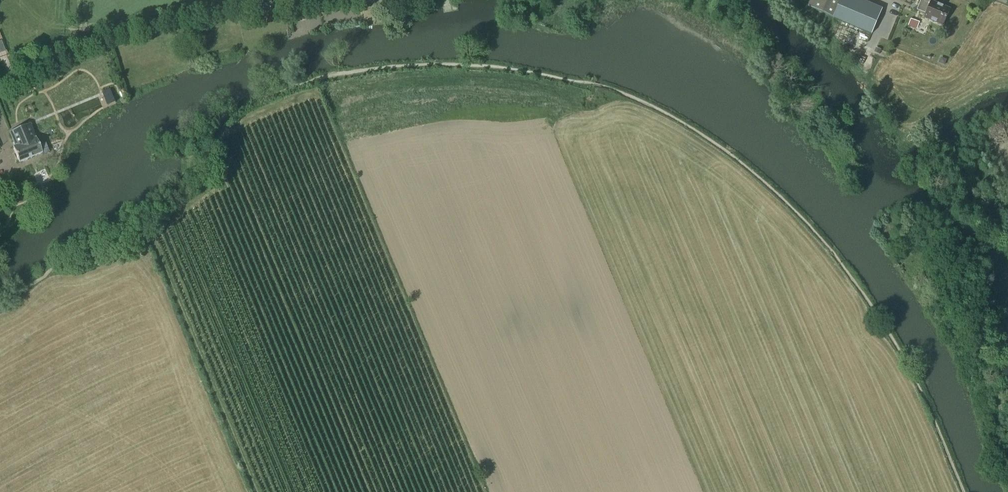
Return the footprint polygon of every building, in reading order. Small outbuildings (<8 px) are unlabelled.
[(833,18),(840,0),(810,0),(807,7),(833,18)] [(852,0),(840,0),(833,18),(871,34),(881,12),(852,0)] [(924,0),(920,11),(925,14),(924,17),(943,25),(950,10),(930,2),(931,0),(924,0)] [(908,26),(917,29),(919,22),(911,19),(908,26)] [(13,147),(19,163),(42,153),(36,138),(31,124),(11,132),(16,146),(13,147)]
